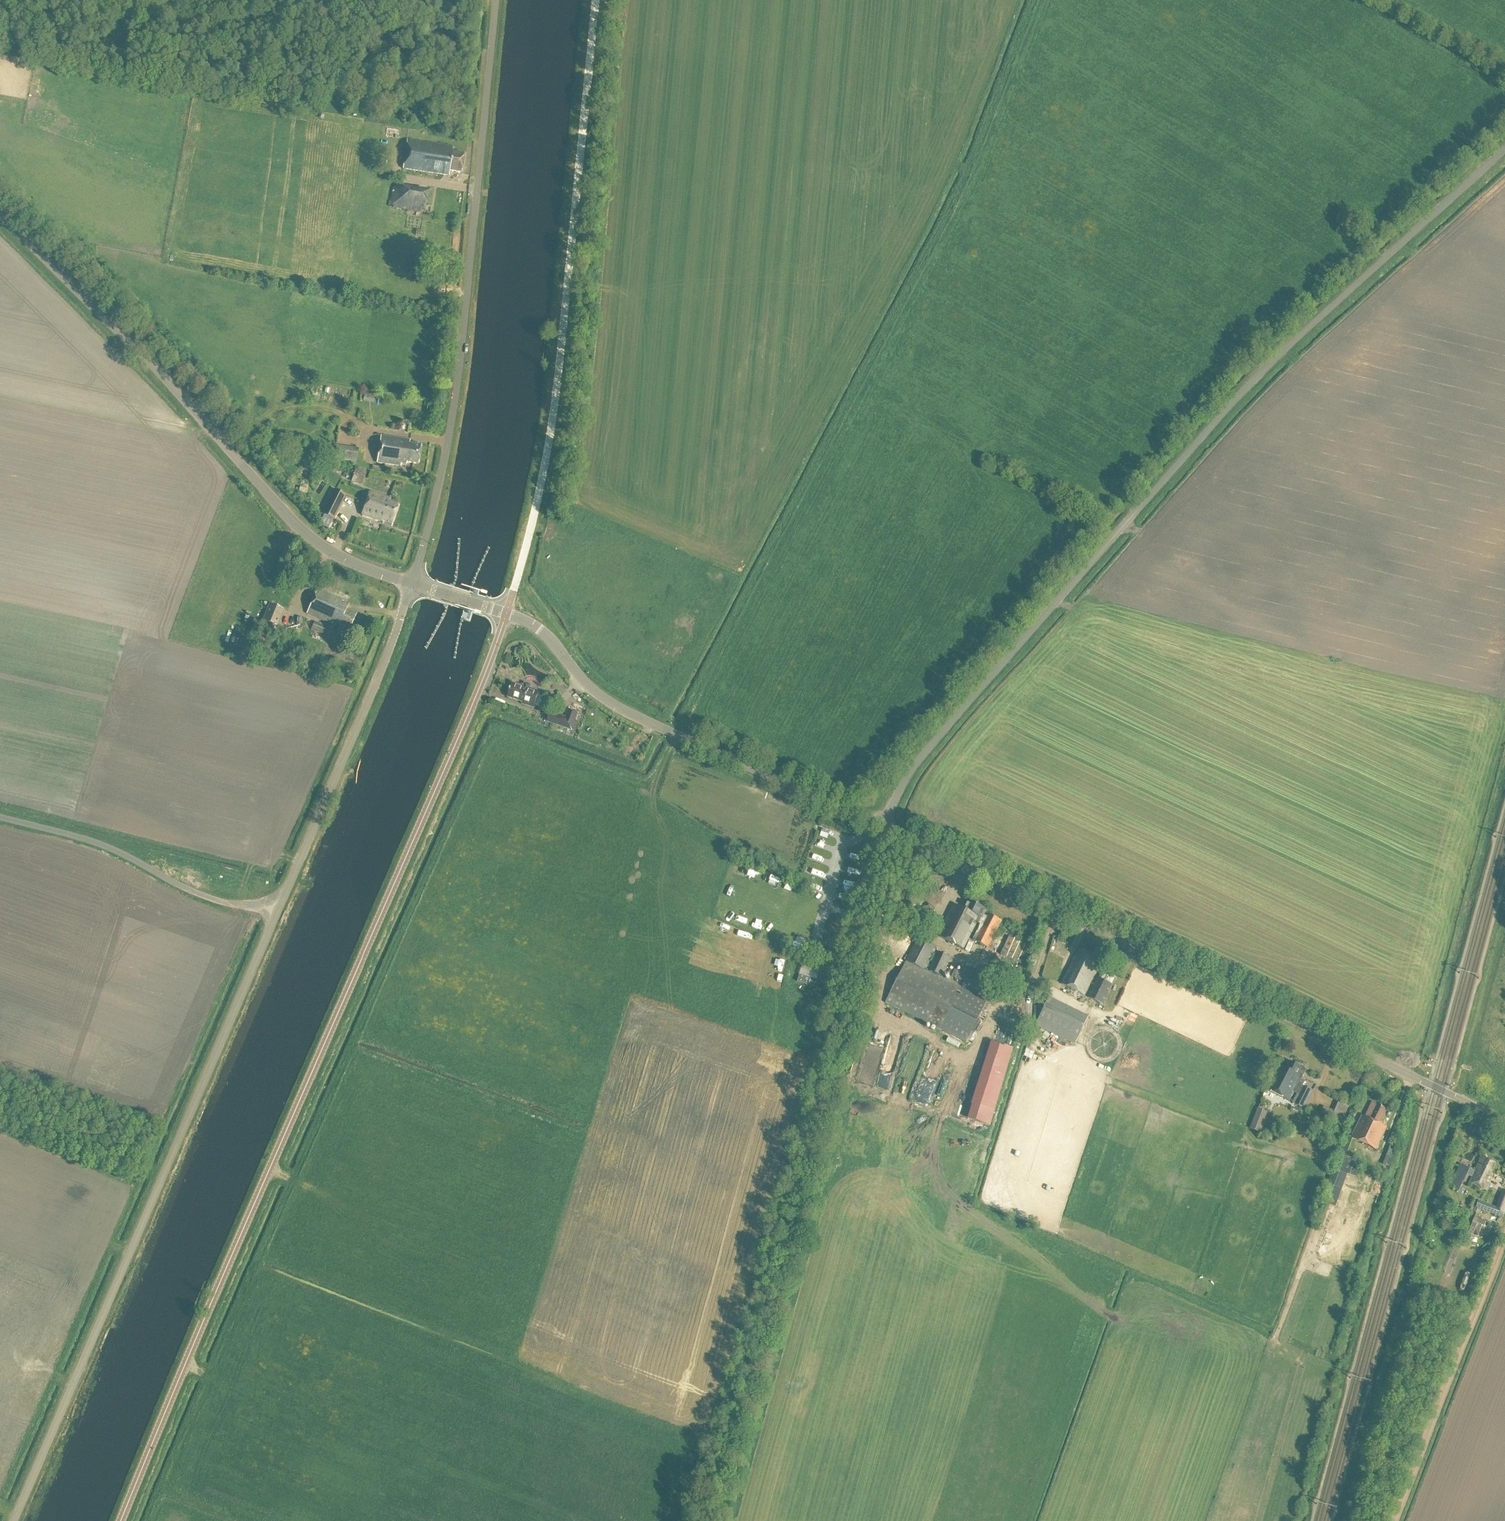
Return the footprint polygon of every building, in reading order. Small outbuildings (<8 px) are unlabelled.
[(402,170),(443,176),(443,174),(449,175),(450,172),(461,174),(464,155),(452,153),(453,148),(406,141),(402,170)] [(390,208),(424,213),(427,193),(393,188),(390,208)] [(374,404),(375,396),(364,394),(363,402),(374,404)] [(409,445),(410,442),(381,437),(377,464),(400,467),(401,465),(407,466),(407,464),(418,466),(421,447),(409,445)] [(334,460),(355,463),(357,450),(336,446),(334,460)] [(353,476),(365,479),(367,474),(355,470),(353,476)] [(332,520),(333,521),(346,496),(333,490),(321,515),(323,516),(332,520)] [(397,507),(389,504),(390,500),(368,493),(361,516),(382,523),(383,520),(391,522),(397,507)] [(332,520),(323,516),(319,525),(328,529),(332,520)] [(449,585),(443,605),(443,606),(446,607),(447,607),(454,586),(453,585),(450,584),(449,585)] [(315,590),(305,614),(333,626),(334,625),(337,627),(338,625),(348,629),(354,614),(345,610),(347,604),(315,590)] [(262,622),(277,627),(283,610),(269,604),(262,622)] [(311,630),(326,636),(329,628),(314,622),(311,630)] [(506,698),(523,703),(523,704),(536,708),(536,706),(540,707),(542,706),(543,702),(542,700),(538,699),(540,692),(521,685),(521,687),(511,684),(506,698)] [(565,718),(550,713),(547,723),(572,732),(573,730),(575,731),(578,722),(576,721),(578,714),(568,711),(565,718)] [(987,917),(983,915),(986,910),(967,901),(963,909),(952,904),(936,937),(963,949),(976,923),(980,925),(972,940),(988,948),(1001,921),(988,915),(987,917)] [(987,1002),(962,990),(925,971),(936,948),(918,938),(885,1003),(966,1043),(987,1002)] [(1000,956),(1022,966),(1030,948),(1008,938),(1000,956)] [(1094,973),(1100,961),(1079,950),(1060,985),(1083,997),(1095,974),(1094,973)] [(942,977),(950,960),(936,953),(928,970),(942,977)] [(825,974),(803,967),(798,983),(817,989),(820,981),(823,982),(825,974)] [(955,971),(952,977),(967,984),(965,989),(982,996),(990,978),(965,967),(962,974),(955,971)] [(1112,985),(1097,978),(1087,998),(1103,1005),(1112,985)] [(1050,999),(1036,1026),(1075,1045),(1088,1018),(1050,999)] [(1012,1049),(991,1043),(968,1119),(989,1125),(1012,1049)] [(1305,1070),(1304,1070),(1304,1069),(1301,1067),(1300,1067),(1289,1062),(1285,1069),(1278,1065),(1266,1090),(1290,1101),(1294,1093),(1298,1095),(1293,1104),(1304,1109),(1313,1091),(1303,1086),(1306,1081),(1301,1078),(1305,1070)] [(1336,1115),(1346,1118),(1351,1105),(1341,1101),(1336,1115)] [(1377,1127),(1385,1111),(1371,1104),(1364,1119),(1361,1117),(1350,1140),(1375,1152),(1385,1130),(1377,1127)] [(1331,1119),(1334,1112),(1324,1107),(1321,1115),(1331,1119)] [(1257,1109),(1250,1130),(1260,1133),(1268,1113),(1257,1109)] [(1336,1161),(1342,1163),(1345,1157),(1338,1154),(1336,1161)] [(1482,1157),(1476,1171),(1468,1168),(1462,1180),(1466,1182),(1469,1176),(1472,1177),(1469,1183),(1486,1191),(1490,1181),(1488,1180),(1496,1164),(1482,1157)] [(1361,1171),(1336,1161),(1325,1189),(1326,1189),(1319,1207),(1327,1210),(1329,1203),(1335,1205),(1339,1194),(1335,1192),(1342,1173),(1357,1179),(1361,1171)] [(1458,1179),(1454,1177),(1449,1187),(1453,1189),(1458,1179)] [(1478,1201),(1475,1208),(1502,1218),(1504,1211),(1504,1192),(1502,1191),(1496,1208),(1478,1201)] [(1486,1222),(1474,1218),(1473,1222),(1468,1234),(1477,1237),(1482,1226),(1484,1227),(1484,1226),(1486,1222)]
